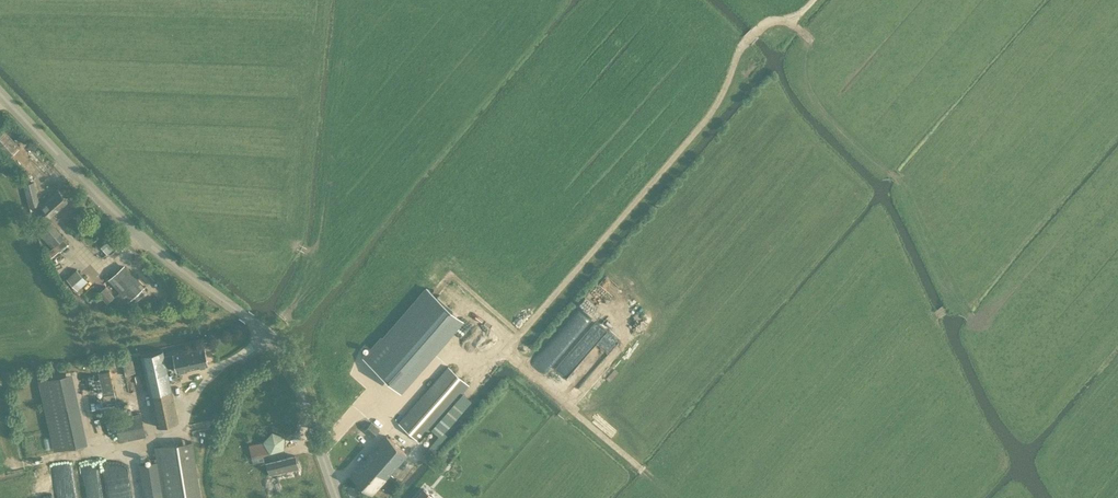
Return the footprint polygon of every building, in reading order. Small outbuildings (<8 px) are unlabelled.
[(19,147),(0,126),(0,147),(8,156),(19,147)] [(29,206),(33,205),(39,204),(33,181),(23,184),(29,206)] [(50,216),(67,201),(58,191),(41,207),(46,212),(50,216)] [(68,242),(60,232),(43,214),(34,222),(41,230),(39,232),(48,242),(52,247),(48,251),(52,256),(68,242)] [(72,231),(76,227),(71,221),(67,225),(72,231)] [(108,240),(100,247),(107,254),(114,247),(108,240)] [(126,267),(110,281),(119,291),(114,296),(111,298),(120,308),(128,301),(144,287),(126,267)] [(66,278),(78,290),(88,281),(77,269),(66,278)] [(107,302),(114,296),(106,286),(98,292),(107,302)] [(372,349),(364,358),(390,381),(452,310),(431,291),(426,287),(372,349)] [(580,327),(586,329),(592,316),(582,312),(579,319),(583,320),(580,327)] [(536,359),(549,370),(578,335),(580,333),(573,327),(566,335),(560,330),(536,359)] [(613,347),(603,338),(567,378),(576,386),(613,347)] [(172,354),(164,356),(166,367),(175,365),(176,371),(180,370),(180,372),(187,371),(186,369),(208,364),(204,347),(172,353),(172,354)] [(163,350),(141,354),(157,426),(178,422),(168,373),(166,367),(164,356),(163,350)] [(125,376),(135,374),(132,360),(122,362),(125,376)] [(419,441),(469,384),(448,366),(398,422),(419,441)] [(99,372),(104,394),(117,391),(113,369),(99,372)] [(40,379),(55,450),(81,444),(66,373),(40,379)] [(102,413),(115,410),(114,405),(101,408),(102,413)] [(120,442),(146,436),(141,413),(115,419),(120,442)] [(364,430),(373,437),(380,429),(371,422),(364,430)] [(272,431),(264,440),(270,451),(283,447),(283,436),(272,431)] [(387,436),(351,476),(371,493),(407,453),(387,436)] [(191,441),(155,447),(157,461),(140,464),(146,497),(201,497),(191,441)] [(269,475),(298,468),(295,455),(266,462),(269,475)] [(105,478),(109,497),(133,497),(129,474),(105,478)] [(415,497),(431,497),(433,497),(423,489),(415,497)]
